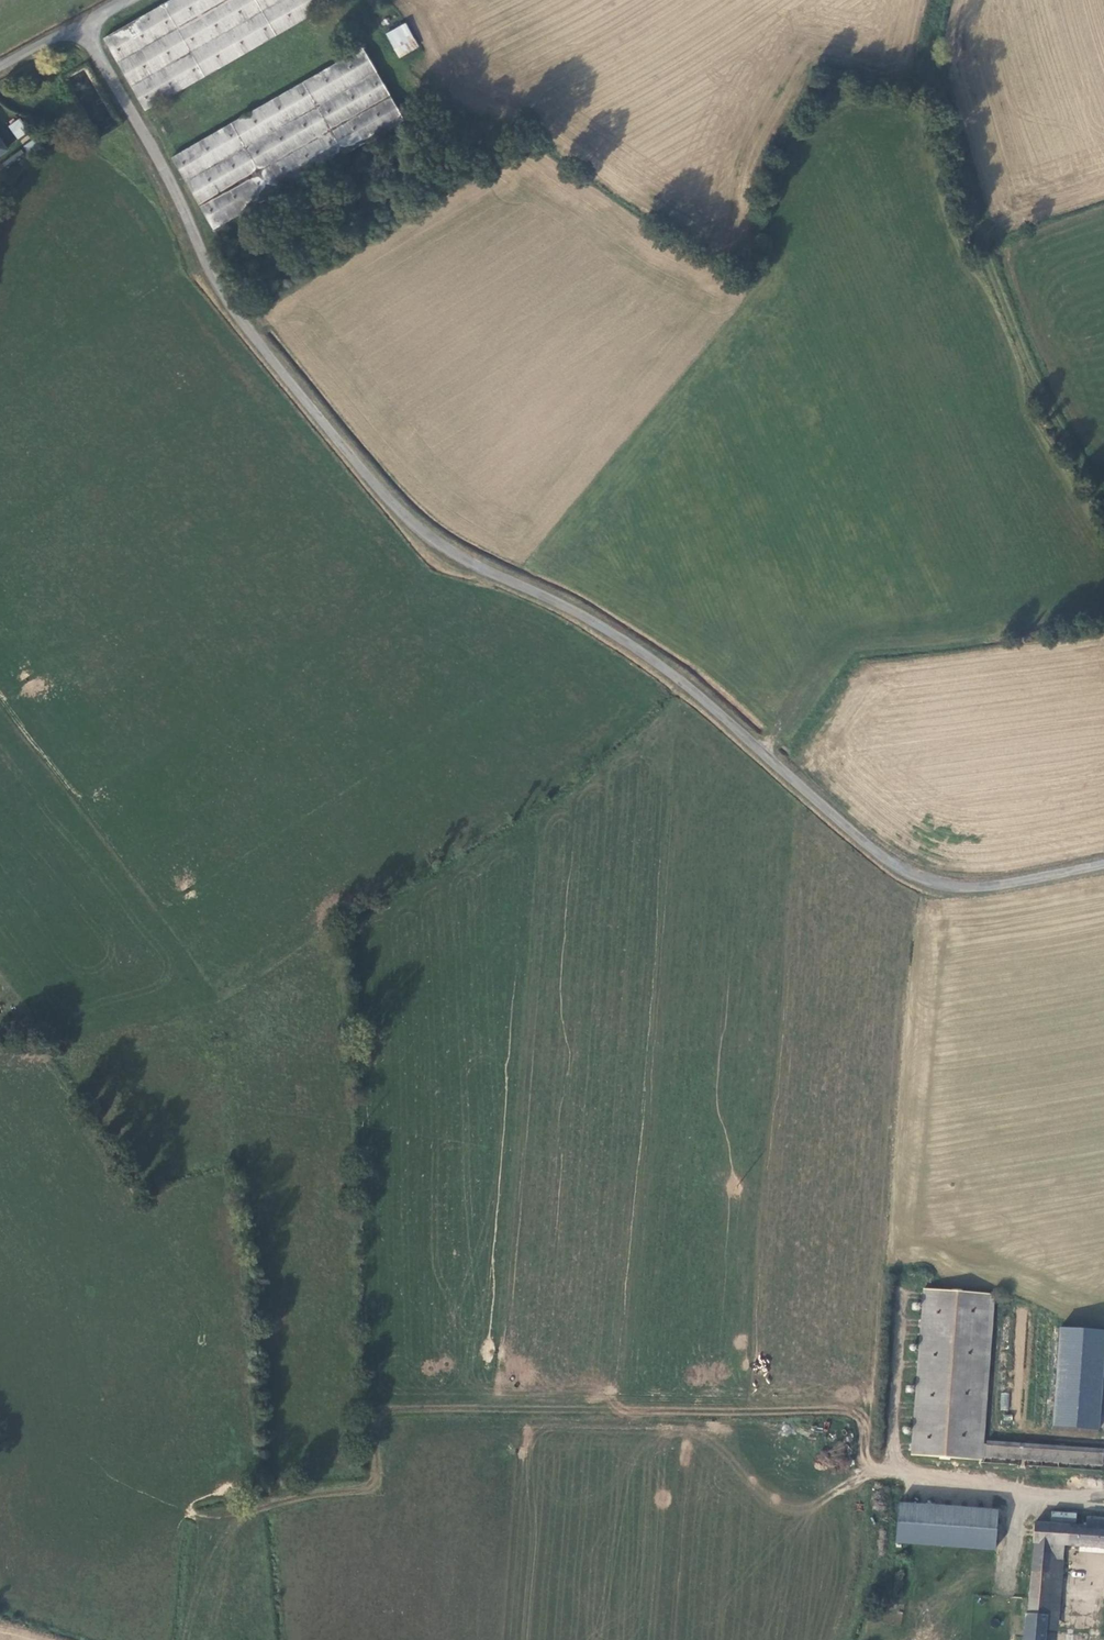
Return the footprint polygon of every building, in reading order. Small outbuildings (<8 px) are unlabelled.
[(108,38),(150,110),(337,1),(336,0),(172,0),(108,38)] [(409,30),(388,43),(401,65),(423,52),(409,30)] [(361,47),(173,156),(214,227),(402,118),(361,47)] [(30,121),(20,129),(28,142),(38,134),(30,121)] [(28,152),(37,145),(32,139),(24,146),(28,152)] [(989,1457),(990,1444),(987,1444),(987,1447),(980,1445),(990,1296),(923,1291),(914,1458),(979,1462),(979,1456),(989,1457)] [(1060,1331),(1053,1429),(1100,1433),(1103,1377),(1103,1334),(1060,1331)] [(1008,1411),(1009,1393),(1001,1392),(999,1410),(1008,1411)] [(1103,1465),(1103,1451),(990,1444),(989,1457),(1103,1465)] [(999,1513),(900,1508),(898,1547),(997,1552),(999,1513)] [(1087,1519),(1087,1527),(1034,1524),(1033,1544),(1035,1544),(1027,1639),(1043,1639),(1043,1631),(1049,1547),(1063,1548),(1103,1550),(1103,1520),(1087,1519)] [(1059,1633),(1063,1548),(1049,1547),(1043,1631),(1059,1633)]
